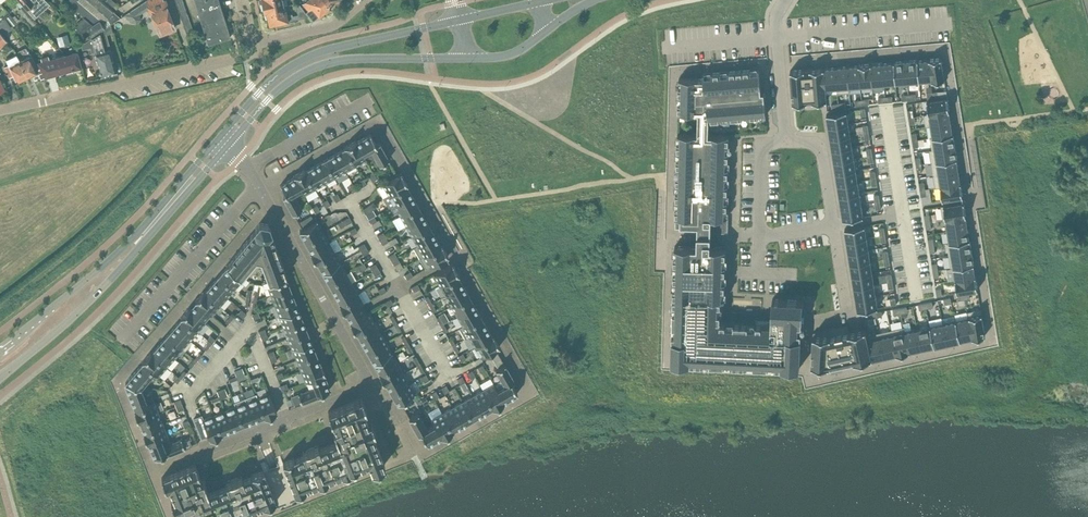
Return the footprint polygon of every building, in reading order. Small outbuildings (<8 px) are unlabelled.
[(44,0),(19,0),(35,17),(49,5),(44,0)] [(67,1),(80,12),(91,22),(93,24),(98,19),(103,23),(112,13),(98,0),(68,0),(67,1)] [(116,9),(119,6),(116,2),(116,3),(113,0),(106,0),(116,9)] [(141,20),(139,14),(149,7),(160,34),(175,28),(165,1),(164,0),(147,0),(124,15),(131,22),(137,23),(141,20)] [(202,22),(224,16),(219,0),(195,0),(202,22)] [(264,11),(284,7),(282,0),(261,0),(264,11)] [(325,0),(307,0),(302,4),(308,10),(312,7),(319,16),(331,6),(325,0)] [(296,4),(299,19),(308,17),(298,3),(296,4)] [(19,9),(32,26),(36,22),(32,16),(23,6),(19,9)] [(284,7),(264,11),(266,19),(268,19),(269,25),(293,20),(292,14),(288,15),(286,7),(284,7)] [(9,21),(13,26),(18,21),(12,14),(6,18),(9,21)] [(224,16),(202,22),(208,44),(230,37),(224,16)] [(83,17),(73,27),(79,34),(86,29),(88,28),(92,25),(83,17)] [(92,25),(88,28),(91,37),(103,29),(105,28),(103,23),(98,19),(93,24),(92,25)] [(0,23),(0,29),(2,31),(9,27),(6,20),(0,23)] [(101,76),(117,72),(110,44),(107,46),(103,29),(91,37),(101,76)] [(8,41),(0,31),(0,48),(8,41)] [(62,47),(64,53),(69,51),(67,45),(70,44),(68,35),(57,38),(60,47),(62,47)] [(21,59),(20,60),(26,76),(39,70),(31,54),(30,55),(29,51),(19,55),(21,59)] [(41,68),(46,78),(82,68),(77,52),(49,59),(48,55),(41,57),(42,61),(38,62),(41,68)] [(26,76),(20,60),(17,54),(6,59),(9,65),(4,67),(9,78),(14,76),(16,81),(26,76)] [(941,58),(929,59),(929,60),(930,59),(931,82),(931,84),(945,82),(941,58)] [(918,60),(919,81),(919,83),(931,82),(930,59),(929,60),(918,60)] [(918,60),(906,61),(908,82),(919,81),(918,60)] [(906,61),(894,62),(896,83),(908,82),(906,61)] [(894,62),(883,63),(884,83),(885,83),(896,83),(894,62)] [(871,64),(873,84),(872,85),(872,87),(885,86),(885,83),(884,83),(883,63),(871,64)] [(871,64),(859,65),(861,85),(872,85),(873,84),(871,64)] [(859,65),(847,66),(849,86),(850,86),(861,85),(859,65)] [(847,66),(836,67),(837,87),(837,93),(850,92),(850,86),(849,86),(847,66)] [(836,67),(824,68),(826,88),(837,87),(836,67)] [(824,68),(790,70),(793,103),(794,103),(797,102),(797,100),(803,100),(803,102),(806,102),(808,102),(808,101),(812,100),(812,101),(816,101),(817,101),(817,99),(822,98),(823,100),(827,100),(826,94),(826,88),(824,68)] [(674,295),(674,296),(721,298),(725,298),(725,297),(725,296),(725,289),(725,286),(725,282),(725,280),(725,273),(726,264),(726,263),(726,257),(726,247),(716,247),(711,247),(711,232),(711,230),(723,231),(723,218),(727,218),(727,217),(727,216),(727,210),(727,200),(727,194),(728,191),(728,186),(728,184),(728,177),(728,171),(728,167),(728,161),(728,153),(729,151),(729,145),(729,136),(729,135),(709,135),(709,120),(721,119),(722,119),(728,118),(742,117),(748,117),(755,116),(758,116),(765,115),(766,115),(764,91),(761,91),(760,69),(758,69),(751,69),(732,71),(728,71),(721,72),(718,72),(711,73),(705,73),(703,74),(704,79),(679,78),(679,80),(679,86),(679,96),(679,103),(678,112),(698,113),(698,134),(678,134),(678,136),(678,142),(677,152),(677,158),(677,168),(677,175),(676,185),(676,191),(676,201),(676,207),(675,228),(698,229),(697,247),(675,246),(675,248),(675,254),(675,263),(674,295)] [(947,97),(927,100),(929,113),(929,114),(949,111),(950,111),(947,97)] [(847,111),(827,114),(829,126),(848,123),(847,111)] [(929,113),(924,114),(926,127),(931,126),(951,122),(949,111),(929,114),(929,113)] [(951,122),(931,126),(933,137),(953,134),(951,122)] [(848,123),(829,126),(830,138),(850,134),(848,123)] [(356,140),(366,160),(367,159),(363,153),(371,149),(380,165),(389,160),(379,143),(376,144),(370,134),(357,142),(356,140)] [(850,134),(830,138),(832,149),(852,146),(850,134)] [(933,137),(930,137),(932,149),(932,150),(955,146),(953,134),(933,137)] [(356,140),(345,147),(356,165),(366,160),(356,140)] [(852,146),(832,149),(834,161),(854,158),(852,146)] [(932,149),(929,150),(931,163),(957,159),(955,146),(932,150),(932,149)] [(346,171),(356,165),(345,147),(345,148),(336,153),(346,171)] [(325,159),(335,177),(346,171),(336,153),(325,159)] [(854,158),(834,161),(836,173),(856,169),(854,158)] [(325,183),(335,177),(325,159),(315,165),(325,183)] [(957,159),(931,163),(933,175),(958,171),(957,159)] [(315,188),(325,183),(315,165),(305,171),(305,169),(304,170),(315,188)] [(856,169),(836,173),(838,184),(858,181),(856,169)] [(305,194),(315,188),(304,170),(294,176),(305,194)] [(958,171),(933,175),(935,188),(941,187),(941,186),(960,183),(958,171)] [(383,184),(389,195),(408,184),(401,173),(383,184)] [(293,214),(302,209),(293,193),(301,188),(304,194),(305,194),(294,176),(294,177),(280,185),(286,195),(284,197),(293,214)] [(858,181),(838,184),(840,196),(860,193),(858,181)] [(960,183),(941,186),(941,187),(943,200),(963,196),(961,182),(960,183)] [(408,184),(389,195),(394,205),(412,195),(406,185),(408,184)] [(860,193),(840,196),(842,208),(861,204),(860,193)] [(394,205),(400,215),(418,205),(412,195),(394,205)] [(964,202),(941,206),(943,220),(946,219),(966,216),(964,202)] [(368,206),(371,211),(377,207),(374,203),(368,206)] [(861,204),(842,208),(844,220),(863,216),(861,204)] [(418,205),(400,215),(406,225),(423,215),(418,205)] [(371,211),(368,206),(363,209),(365,214),(371,211)] [(423,215),(406,225),(411,236),(429,226),(423,215)] [(966,216),(946,219),(948,231),(968,228),(966,216)] [(304,229),(309,225),(306,220),(301,223),(304,229)] [(299,231),(306,242),(323,232),(317,221),(309,225),(304,229),(299,231)] [(226,265),(227,266),(242,279),(243,279),(244,281),(248,276),(243,272),(254,259),(261,260),(268,279),(263,281),(264,284),(266,283),(266,284),(285,276),(286,276),(274,241),(269,243),(267,238),(272,232),(269,224),(260,223),(255,229),(255,231),(226,265)] [(865,225),(845,228),(847,240),(867,237),(865,225)] [(436,236),(429,226),(411,236),(417,246),(436,236)] [(968,228),(948,231),(949,242),(950,243),(969,240),(969,239),(968,228)] [(323,232),(306,242),(311,251),(310,252),(329,242),(323,232)] [(417,246),(413,248),(419,258),(442,245),(436,236),(417,246)] [(867,237),(847,240),(849,252),(869,249),(867,237)] [(949,242),(947,243),(949,255),(972,252),(970,239),(969,239),(969,240),(950,243),(949,242)] [(329,242),(310,252),(316,263),(335,252),(329,242)] [(419,258),(425,269),(448,256),(442,245),(419,258)] [(869,249),(849,252),(851,264),(870,261),(869,253),(869,249)] [(335,252),(316,263),(317,263),(323,272),(341,262),(335,252)] [(972,252),(949,255),(951,268),(953,268),(953,267),(973,264),(974,264),(972,252)] [(870,261),(851,264),(852,275),(872,272),(870,261)] [(341,262),(323,272),(329,283),(346,273),(341,262)] [(364,263),(358,267),(361,272),(367,268),(364,263)] [(434,275),(440,286),(458,276),(459,275),(453,264),(434,275)] [(973,264),(953,267),(953,268),(955,279),(975,276),(973,264)] [(235,288),(242,279),(227,266),(220,275),(235,288)] [(872,272),(852,275),(854,287),(874,284),(872,272)] [(346,273),(329,283),(335,293),(352,283),(346,273)] [(227,297),(235,288),(220,275),(212,284),(227,297)] [(266,284),(271,295),(290,287),(285,276),(266,284)] [(458,276),(440,286),(446,295),(463,286),(458,276)] [(975,276),(955,279),(957,293),(978,290),(976,276),(975,276)] [(352,283),(335,293),(340,302),(339,303),(358,293),(352,283)] [(417,283),(412,287),(414,292),(420,288),(417,283)] [(220,305),(227,297),(212,284),(205,292),(220,305)] [(874,284),(854,287),(856,299),(876,296),(874,284)] [(378,290),(381,294),(386,291),(384,286),(378,290)] [(446,295),(452,306),(469,296),(463,286),(446,295)] [(271,295),(275,306),(294,298),(290,287),(271,295)] [(195,301),(210,314),(211,315),(220,305),(205,292),(204,291),(195,301)] [(358,293),(339,303),(345,314),(364,304),(358,293)] [(469,296),(452,306),(458,317),(475,307),(469,296)] [(671,325),(671,332),(673,332),(672,362),(681,363),(681,365),(688,365),(688,363),(690,363),(690,362),(703,363),(703,365),(710,365),(710,363),(724,364),(724,366),(732,366),(732,365),(746,365),(746,367),(754,368),(754,366),(767,366),(767,368),(775,369),(775,367),(782,367),(782,368),(783,368),(783,370),(790,370),(791,368),(800,368),(801,331),(803,331),(804,324),(802,324),(802,318),(803,318),(803,316),(805,317),(805,309),(803,309),(804,300),(773,298),(772,319),(772,321),(757,320),(757,323),(756,323),(755,323),(749,323),(736,322),(734,322),(727,322),(721,322),(721,312),(723,312),(723,305),(721,305),(721,298),(674,296),(674,303),(672,303),(671,311),(673,311),(673,325),(671,325)] [(876,296),(856,299),(858,311),(878,308),(876,296)] [(275,306),(280,317),(298,309),(294,298),(275,306)] [(481,316),(475,307),(458,317),(463,326),(481,316)] [(205,322),(204,320),(189,308),(181,317),(182,318),(197,331),(205,322)] [(981,308),(967,312),(968,318),(969,318),(973,337),(973,338),(985,335),(981,308)] [(238,314),(243,318),(247,314),(242,309),(238,314)] [(303,320),(298,309),(280,317),(284,327),(303,320)] [(356,333),(375,322),(368,311),(350,322),(356,333)] [(225,322),(228,324),(233,318),(231,316),(225,322)] [(463,326),(459,328),(465,339),(469,336),(487,326),(481,316),(463,326)] [(190,340),(197,331),(182,318),(174,327),(190,340)] [(957,320),(956,321),(960,340),(961,340),(973,338),(973,337),(969,318),(968,318),(957,320)] [(307,331),(303,320),(284,327),(288,338),(307,331)] [(943,323),(948,344),(961,341),(961,340),(960,340),(956,321),(943,323)] [(357,333),(363,342),(380,332),(375,322),(356,333),(357,333)] [(943,323),(930,326),(935,347),(948,344),(943,323)] [(492,336),(487,326),(469,336),(475,347),(492,336)] [(930,326),(918,329),(922,349),(934,346),(935,347),(930,326)] [(182,349),(190,340),(174,327),(167,335),(182,349)] [(812,365),(812,368),(835,369),(873,360),(872,360),(867,335),(866,328),(849,332),(849,329),(839,331),(838,327),(814,332),(812,365)] [(904,327),(891,330),(896,354),(896,355),(910,352),(910,351),(909,352),(905,332),(904,327)] [(905,332),(909,352),(910,351),(922,349),(918,329),(905,332)] [(891,330),(879,332),(884,357),(896,355),(896,354),(891,330)] [(311,341),(307,331),(288,338),(292,349),(311,341)] [(363,342),(369,353),(386,343),(380,332),(363,342)] [(867,335),(872,360),(884,357),(879,332),(867,335)] [(174,358),(182,349),(167,335),(159,344),(174,358)] [(489,353),(495,349),(500,347),(493,336),(492,336),(475,347),(481,357),(489,353)] [(206,350),(212,344),(209,341),(204,348),(206,350)] [(316,352),(311,341),(292,349),(297,360),(316,352)] [(374,363),(392,353),(386,343),(369,353),(374,363)] [(167,366),(174,358),(159,344),(152,353),(167,366)] [(495,349),(489,353),(493,359),(499,356),(495,349)] [(142,362),(143,362),(158,376),(167,366),(152,353),(151,352),(142,362)] [(320,363),(316,352),(297,360),(301,370),(320,363)] [(200,353),(194,359),(197,361),(202,355),(200,353)] [(379,373),(379,374),(398,363),(392,353),(374,363),(380,373),(379,373)] [(191,368),(197,361),(194,359),(188,365),(191,368)] [(154,380),(158,376),(143,362),(125,383),(141,387),(141,386),(150,376),(154,380)] [(324,375),(326,374),(321,362),(320,363),(301,370),(306,382),(312,380),(324,375)] [(398,363),(379,374),(385,384),(404,374),(398,363)] [(493,384),(504,403),(504,402),(504,401),(518,393),(512,383),(514,381),(505,364),(496,370),(505,385),(497,390),(494,384),(493,384)] [(184,370),(179,377),(181,379),(187,373),(184,370)] [(177,383),(181,379),(179,377),(176,374),(172,378),(177,383)] [(404,374),(385,384),(386,384),(392,393),(409,384),(404,374)] [(298,394),(302,404),(320,397),(319,394),(330,389),(324,375),(312,380),(315,388),(298,394)] [(141,387),(125,383),(125,384),(135,409),(154,402),(152,397),(146,399),(141,387)] [(409,384),(392,393),(398,404),(415,394),(409,384)] [(483,390),(494,409),(504,403),(493,384),(483,390)] [(446,385),(441,388),(445,393),(449,391),(446,385)] [(225,388),(217,391),(218,394),(219,396),(220,399),(228,395),(225,387),(225,388)] [(473,396),(483,413),(493,408),(493,409),(494,409),(483,390),(473,396)] [(269,393),(257,398),(265,416),(265,418),(277,413),(269,393)] [(463,401),(473,419),(483,413),(473,396),(463,401)] [(338,441),(319,449),(303,455),(294,459),(294,457),(283,462),(273,466),(263,470),(252,474),(253,475),(244,479),(228,485),(209,493),(203,479),(201,480),(199,476),(200,476),(196,464),(162,478),(166,489),(169,488),(174,500),(171,501),(175,511),(178,509),(181,516),(254,516),(372,470),(385,465),(372,432),(375,431),(371,422),(368,423),(363,411),(367,409),(362,398),(328,411),(333,423),(333,422),(335,427),(333,428),(338,441)] [(257,398),(246,402),(254,421),(265,416),(257,398)] [(235,404),(243,425),(254,421),(246,402),(246,400),(235,404)] [(452,407),(462,425),(473,419),(463,401),(452,407)] [(139,422),(140,421),(159,414),(154,402),(135,409),(134,410),(139,422)] [(225,411),(232,429),(243,425),(235,406),(225,411)] [(452,407),(442,413),(453,432),(453,431),(453,430),(462,425),(452,407)] [(214,415),(222,433),(232,429),(225,411),(214,415)] [(442,438),(432,419),(431,419),(435,425),(427,429),(418,413),(409,418),(419,435),(422,434),(428,444),(441,436),(442,438)] [(442,413),(432,419),(442,438),(453,432),(442,413)] [(140,421),(144,431),(163,424),(159,414),(140,421)] [(202,419),(209,437),(210,439),(222,435),(222,433),(214,415),(202,419)] [(168,435),(163,424),(144,431),(143,431),(148,443),(149,443),(161,438),(168,435)] [(185,449),(185,448),(181,439),(165,446),(161,438),(149,443),(155,457),(166,453),(167,456),(185,449)]
